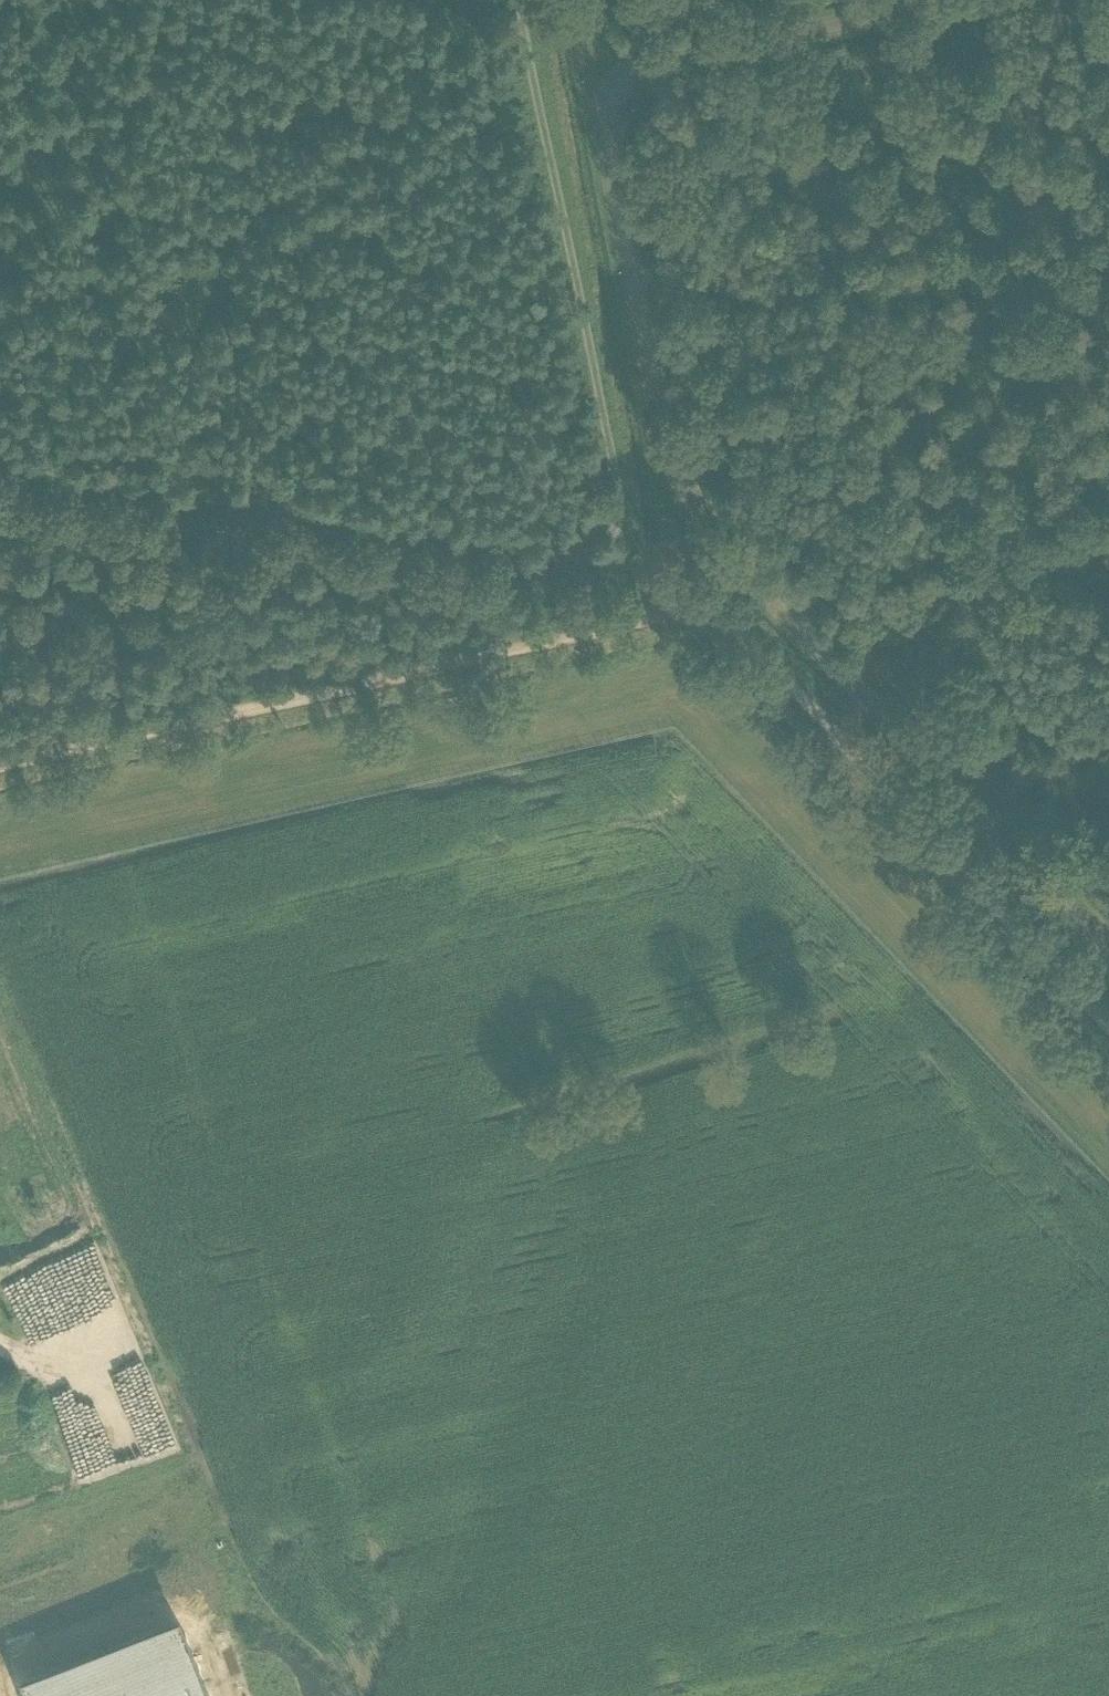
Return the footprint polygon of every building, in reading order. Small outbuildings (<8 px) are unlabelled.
[(30,1695),(217,1695),(192,1631),(29,1693),(30,1695)]
